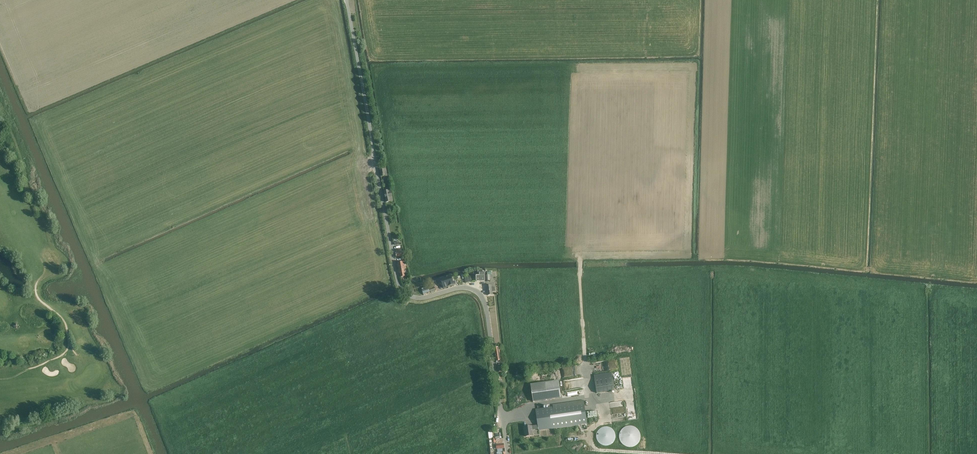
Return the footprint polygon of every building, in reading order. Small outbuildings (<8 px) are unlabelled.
[(388,191),(384,192),(386,202),(393,201),(391,193),(388,193),(388,191)] [(402,262),(397,263),(399,273),(400,273),(400,277),(404,276),(404,272),(403,269),(406,269),(404,262),(402,262)] [(480,271),(480,273),(480,276),(477,276),(477,281),(485,281),(485,276),(485,273),(485,271),(480,271)] [(452,275),(441,279),(444,288),(445,288),(455,284),(454,280),(452,275)] [(491,288),(491,285),(486,286),(487,295),(492,295),(492,292),(495,291),(495,287),(491,288)] [(597,394),(615,391),(612,377),(594,379),(597,394)] [(559,380),(531,384),(533,402),(561,398),(559,380)] [(620,412),(619,407),(624,407),(623,401),(610,403),(611,411),(616,410),(616,413),(620,412)] [(584,403),(541,409),(536,410),(538,425),(532,426),(524,427),(526,437),(533,436),(532,429),(538,428),(539,430),(587,423),(584,403)] [(624,427),(623,446),(638,447),(640,428),(624,427)] [(600,429),(600,445),(613,445),(613,428),(600,429)] [(496,445),(497,449),(500,449),(500,453),(505,453),(505,452),(502,453),(502,449),(504,448),(504,444),(496,445)]
